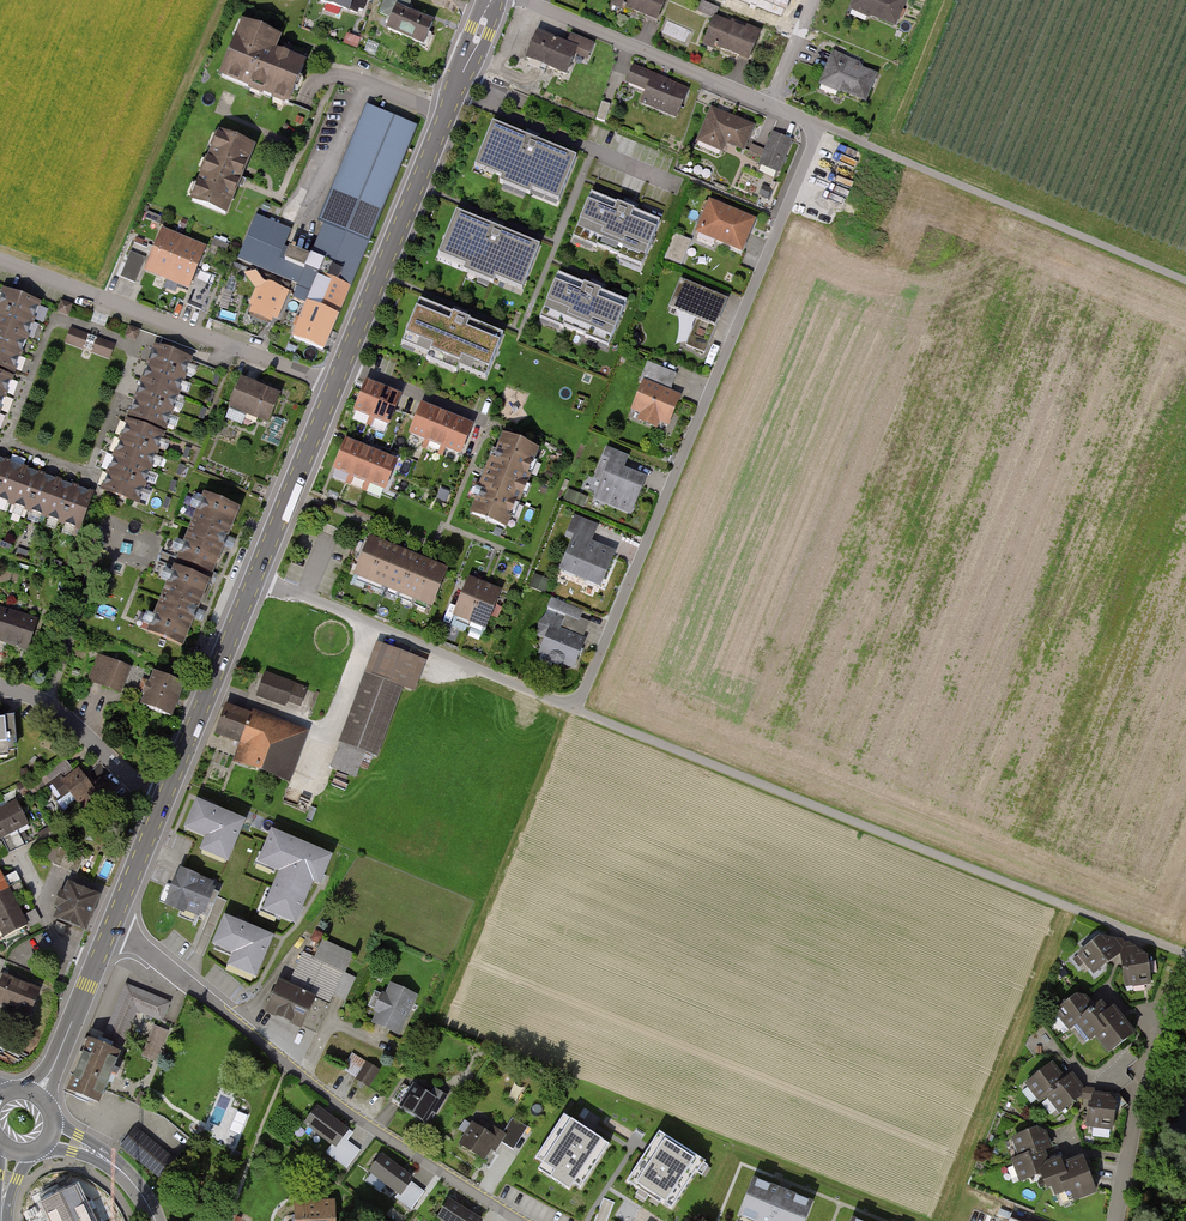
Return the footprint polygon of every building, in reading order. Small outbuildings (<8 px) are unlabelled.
[(321,2),(357,13),(359,8),(364,10),(367,0),(322,0),(321,2)] [(380,14),(392,19),(387,29),(424,44),(432,23),(405,12),(410,0),(386,0),(380,14)] [(617,5),(659,23),(669,0),(619,0),(617,5)] [(854,8),(899,26),(909,2),(905,0),(857,0),(854,8)] [(720,19),(709,44),(751,62),(762,37),(720,19)] [(664,33),(678,37),(682,24),(668,20),(664,33)] [(222,75),(289,102),(304,65),(273,53),(279,39),(242,24),(222,75)] [(540,32),(529,61),(570,77),(581,49),(540,32)] [(832,58),(822,82),(867,100),(877,76),(832,58)] [(690,89),(635,67),(629,82),(648,90),(643,103),(678,118),(690,89)] [(368,242),(415,127),(369,109),(358,138),(362,140),(334,208),(329,206),(322,223),(327,225),(368,242)] [(755,127),(714,110),(700,142),(724,152),(728,143),(745,150),(755,127)] [(579,161),(495,126),(478,167),(506,178),(504,183),(533,195),(535,190),(562,201),(579,161)] [(192,201),(225,215),(253,148),(220,134),(192,201)] [(793,142),(773,135),(762,164),(782,171),(793,142)] [(662,223),(594,195),(576,237),(644,266),(662,223)] [(756,221),(712,203),(699,234),(744,252),(756,221)] [(163,218),(147,211),(144,218),(160,225),(163,218)] [(544,249),(460,215),(443,255),(471,267),(469,272),(498,284),(500,279),(526,290),(544,249)] [(303,285),(308,272),(304,270),(309,259),(283,248),(290,231),(257,217),(239,259),(303,285)] [(349,288),(368,242),(327,225),(308,272),(303,285),(297,300),(309,305),(321,276),(349,288)] [(162,231),(146,270),(189,288),(205,249),(162,231)] [(672,262),(685,262),(684,234),(672,234),(672,262)] [(229,245),(214,239),(211,246),(226,252),(229,245)] [(143,264),(128,258),(120,277),(135,283),(143,264)] [(631,303),(563,275),(546,317),(613,345),(631,303)] [(349,288),(321,276),(309,305),(295,339),(323,350),(349,288)] [(729,301),(685,282),(672,310),(717,329),(729,301)] [(278,314),(287,293),(263,283),(249,315),(269,323),(274,312),(278,314)] [(209,292),(194,286),(187,304),(202,311),(209,292)] [(42,306),(5,292),(0,306),(0,311),(35,324),(42,306)] [(75,307),(65,303),(62,312),(72,316),(75,307)] [(507,339),(424,304),(407,345),(435,357),(433,361),(461,373),(463,368),(490,380),(507,339)] [(35,324),(0,311),(0,331),(28,341),(35,324)] [(130,337),(140,341),(143,331),(133,328),(130,337)] [(70,344),(87,350),(93,336),(75,329),(70,344)] [(28,341),(0,331),(0,349),(22,358),(28,341)] [(101,339),(96,354),(114,360),(119,345),(101,339)] [(22,358),(0,349),(0,368),(16,374),(22,358)] [(162,352),(156,349),(149,366),(186,380),(192,363),(162,352)] [(654,364),(635,410),(645,414),(642,421),(659,428),(662,421),(672,425),(683,398),(670,393),(678,374),(654,364)] [(186,380),(149,366),(143,383),(180,396),(186,380)] [(7,398),(14,380),(0,375),(0,395),(7,398)] [(242,378),(231,407),(272,422),(283,394),(242,378)] [(180,396),(143,383),(137,400),(173,414),(180,396)] [(368,383),(356,410),(388,424),(400,396),(368,383)] [(173,414),(137,400),(130,417),(167,431),(173,414)] [(422,405),(411,433),(460,454),(472,426),(422,405)] [(122,441),(159,454),(165,437),(128,424),(122,441)] [(507,437),(475,514),(508,528),(540,451),(507,437)] [(122,441),(116,457),(152,471),(159,454),(122,441)] [(346,441),(335,469),(336,469),(333,477),(348,484),(352,476),(384,489),(396,461),(346,441)] [(116,457),(110,474),(146,488),(152,471),(116,457)] [(0,460),(0,492),(10,464),(0,460)] [(10,464),(0,492),(0,502),(15,507),(28,471),(10,464)] [(612,464),(596,501),(633,516),(649,479),(612,464)] [(45,477),(28,471),(15,507),(32,513),(45,477)] [(110,474),(103,491),(140,505),(146,488),(110,474)] [(49,519),(62,483),(45,477),(32,513),(49,519)] [(65,525),(78,489),(62,483),(49,519),(65,525)] [(83,531),(96,495),(78,489),(65,525),(83,531)] [(569,490),(567,499),(584,504),(586,495),(569,490)] [(212,573),(238,509),(205,496),(179,559),(212,573)] [(579,539),(565,571),(602,587),(616,553),(592,543),(599,528),(578,519),(571,536),(579,539)] [(370,538),(356,573),(432,605),(447,570),(370,538)] [(182,645),(208,581),(175,568),(149,632),(182,645)] [(469,579),(455,614),(486,627),(500,592),(469,579)] [(27,649),(36,621),(0,609),(0,640),(27,649)] [(549,638),(542,655),(575,669),(587,641),(560,630),(563,623),(547,616),(539,634),(549,638)] [(381,645),(334,768),(357,777),(367,752),(380,757),(406,689),(416,692),(427,663),(381,645)] [(100,657),(91,679),(119,691),(128,668),(100,657)] [(146,695),(142,705),(171,716),(183,685),(155,674),(151,685),(147,683),(143,694),(146,695)] [(306,690),(266,675),(259,696),(284,705),(287,697),(301,702),(306,690)] [(301,735),(226,707),(216,732),(246,743),(240,761),(285,778),(301,735)] [(15,749),(13,718),(0,719),(0,751),(15,749)] [(73,775),(64,763),(46,776),(57,790),(65,784),(79,802),(92,791),(96,796),(90,800),(102,816),(117,805),(107,792),(109,790),(101,780),(92,787),(79,771),(73,775)] [(0,810),(0,816),(17,849),(25,845),(17,830),(28,824),(17,801),(0,810)] [(243,821),(197,802),(187,828),(209,836),(206,843),(230,853),(243,821)] [(0,816),(0,838),(2,837),(10,853),(17,849),(0,816)] [(330,857),(273,833),(263,857),(284,866),(269,902),(281,907),(277,915),(295,922),(313,880),(319,882),(330,857)] [(84,857),(59,846),(52,863),(77,874),(84,857)] [(182,872),(169,903),(182,909),(181,913),(194,918),(197,912),(197,913),(199,908),(203,910),(206,903),(213,906),(219,894),(206,888),(209,883),(182,872)] [(55,918),(85,930),(99,896),(69,884),(65,895),(61,893),(56,906),(60,907),(55,918)] [(0,892),(0,915),(17,907),(8,888),(0,892)] [(17,907),(0,915),(0,928),(5,937),(27,926),(17,907)] [(271,938),(226,918),(215,944),(236,953),(234,958),(258,969),(271,938)] [(1084,957),(1098,975),(1127,952),(1117,939),(1108,938),(1084,957)] [(280,982),(268,1010),(316,1032),(349,958),(323,946),(317,959),(303,953),(288,986),(280,982)] [(1151,951),(1127,952),(1129,987),(1153,985),(1151,951)] [(3,1010),(2,1013),(17,1019),(20,1012),(30,1016),(40,990),(32,986),(33,982),(26,979),(24,983),(1,974),(0,973),(0,1009),(3,1010)] [(92,1042),(72,1091),(102,1103),(141,1012),(164,1021),(171,1004),(127,985),(101,1046),(92,1042)] [(376,1022),(397,1032),(414,996),(393,986),(388,996),(383,994),(376,1009),(381,1011),(376,1022)] [(1084,996),(1060,1014),(1072,1030),(1082,1023),(1096,1012),(1084,996)] [(1108,1004),(1096,1012),(1082,1023),(1094,1040),(1102,1034),(1108,1029),(1104,1024),(1116,1016),(1108,1004)] [(1104,1024),(1108,1029),(1102,1034),(1115,1052),(1139,1035),(1123,1011),(1116,1016),(1104,1024)] [(166,1032),(155,1027),(144,1055),(155,1060),(166,1032)] [(357,1079),(368,1087),(379,1070),(352,1053),(343,1068),(358,1078),(357,1079)] [(1056,1063),(1031,1083),(1045,1101),(1052,1096),(1070,1082),(1056,1063)] [(1070,1082),(1052,1096),(1064,1112),(1091,1091),(1079,1075),(1070,1082)] [(402,1104),(401,1106),(425,1121),(432,1110),(436,1113),(447,1096),(435,1088),(431,1095),(414,1084),(411,1088),(403,1083),(393,1099),(402,1104)] [(1095,1094),(1092,1126),(1114,1128),(1117,1097),(1095,1094)] [(317,1109),(307,1123),(336,1145),(346,1131),(317,1109)] [(609,1144),(564,1115),(536,1159),(542,1163),(538,1170),(569,1190),(574,1183),(581,1188),(609,1144)] [(473,1126),(461,1144),(484,1158),(490,1148),(494,1150),(503,1135),(492,1128),(488,1135),(473,1126)] [(1099,1193),(1088,1157),(1067,1163),(1065,1157),(1050,1162),(1046,1150),(1054,1147),(1047,1127),(1018,1137),(1024,1157),(1017,1159),(1023,1178),(1047,1171),(1054,1194),(1071,1189),(1074,1201),(1099,1193)] [(137,1130),(123,1146),(161,1176),(174,1160),(137,1130)] [(702,1159),(659,1131),(626,1181),(639,1190),(645,1182),(665,1195),(660,1201),(672,1209),(697,1171),(695,1170),(702,1159)] [(359,1150),(344,1139),(332,1156),(347,1166),(359,1150)] [(382,1158),(372,1171),(401,1192),(397,1198),(411,1208),(423,1192),(409,1181),(411,1179),(382,1158)] [(740,1215),(755,1220),(806,1220),(814,1202),(755,1178),(740,1215)] [(41,1205),(48,1220),(91,1220),(76,1189),(41,1205)] [(440,1216),(448,1220),(480,1220),(449,1202),(440,1216)] [(296,1220),(335,1220),(334,1203),(296,1204),(296,1220)]
